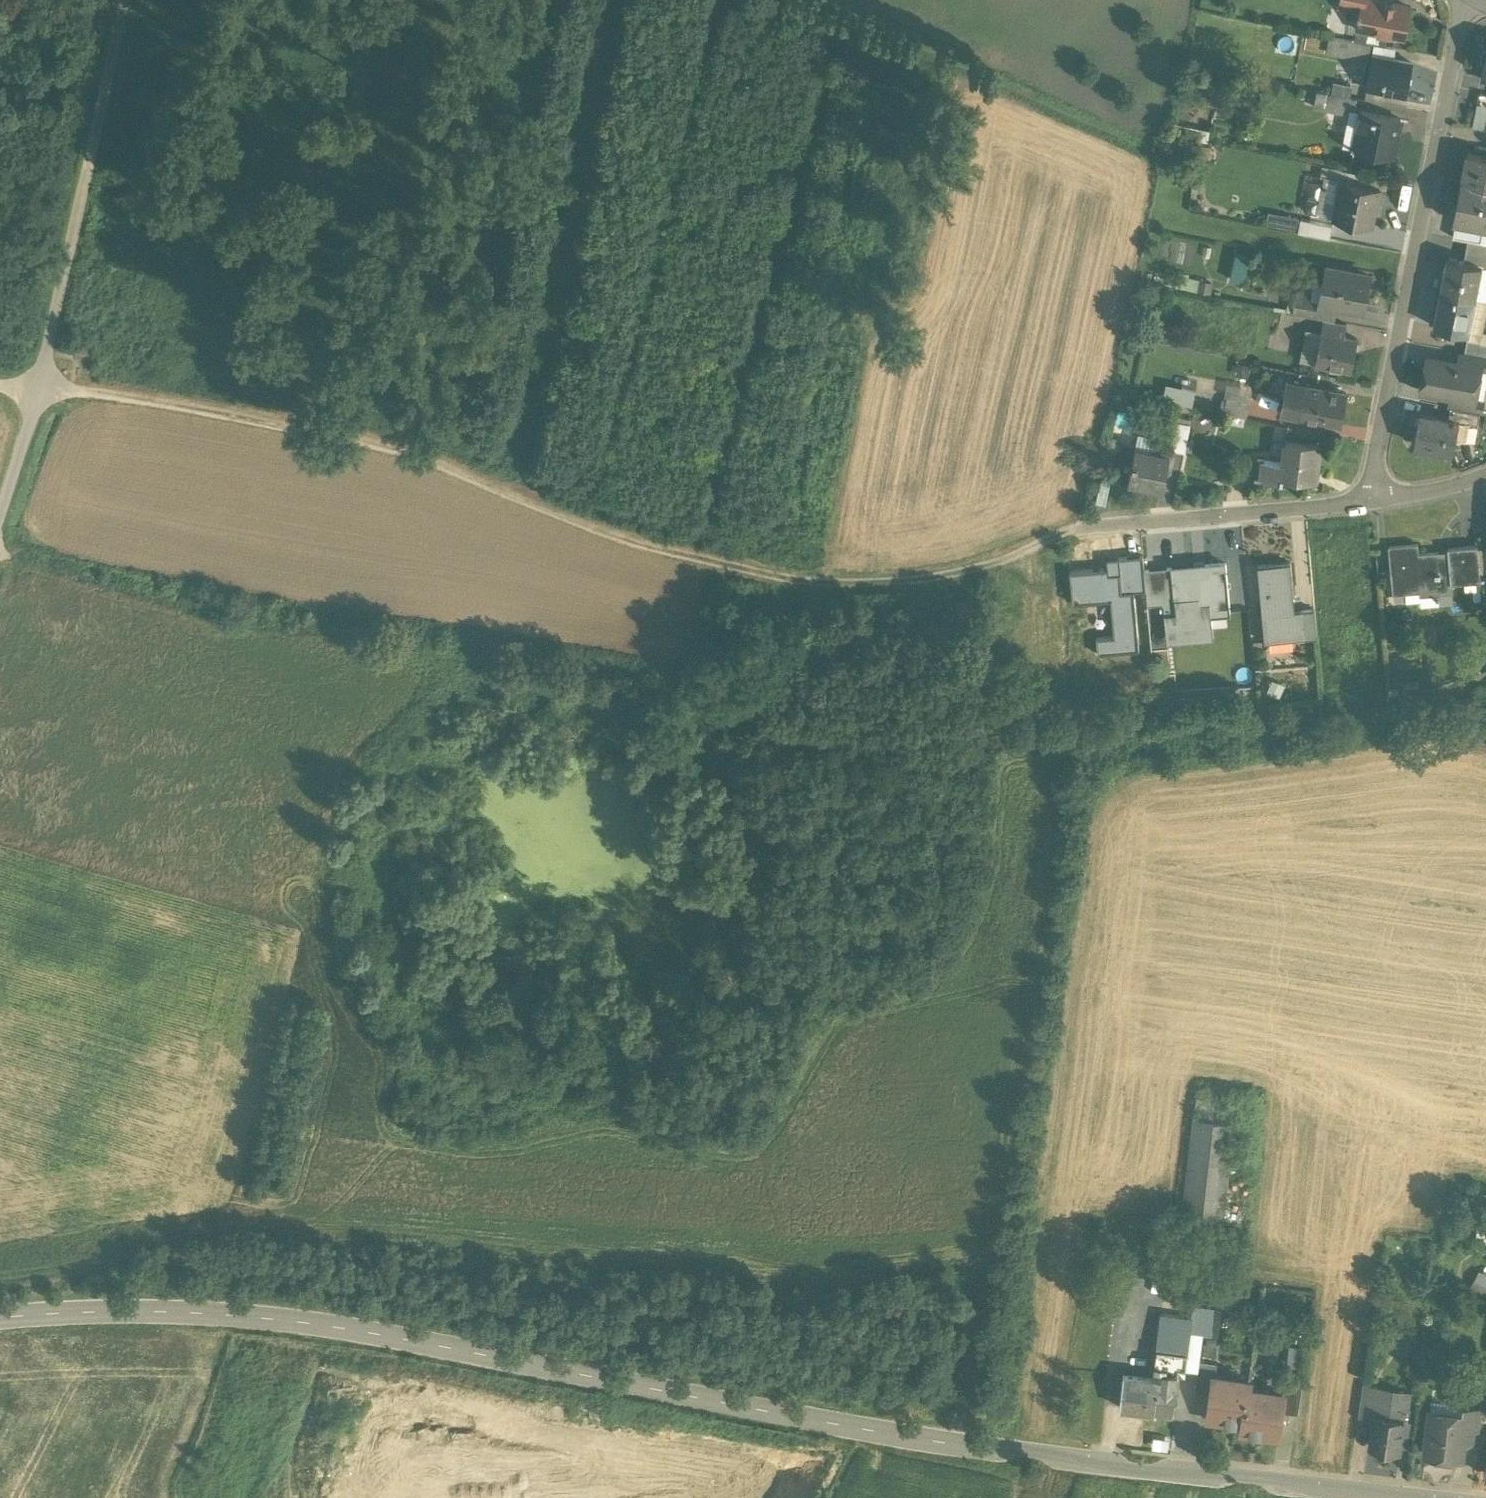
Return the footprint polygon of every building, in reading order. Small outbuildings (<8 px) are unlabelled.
[(1340,7),(1358,10),(1360,10),(1362,0),(1341,0),(1340,7)] [(1360,10),(1358,10),(1357,14),(1359,14),(1357,29),(1404,38),(1410,6),(1378,0),(1362,0),(1360,10)] [(1370,44),(1330,36),(1327,51),(1362,58),(1363,54),(1368,55),(1370,44)] [(1412,63),(1372,55),(1366,87),(1405,95),(1412,63)] [(1357,98),(1318,90),(1314,107),(1354,115),(1357,98)] [(1401,119),(1359,111),(1356,128),(1362,129),(1360,146),(1373,148),(1373,152),(1393,156),(1401,119)] [(1468,152),(1462,183),(1485,187),(1485,156),(1468,152)] [(1368,176),(1344,171),(1342,181),(1366,186),(1368,176)] [(1341,182),(1326,179),(1318,216),(1334,219),(1335,213),(1341,182)] [(1342,181),(1341,181),(1341,182),(1335,213),(1350,216),(1349,222),(1371,226),(1379,189),(1342,181)] [(1462,183),(1457,207),(1458,207),(1456,217),(1455,217),(1455,219),(1456,220),(1483,225),(1485,225),(1485,187),(1462,183)] [(1333,225),(1301,219),(1298,233),(1307,235),(1330,239),(1333,225)] [(1483,225),(1456,220),(1452,238),(1467,241),(1480,243),(1483,225)] [(1467,241),(1463,262),(1482,266),(1483,261),(1485,262),(1485,244),(1480,243),(1467,241)] [(1234,252),(1232,282),(1248,282),(1249,253),(1234,252)] [(1463,262),(1446,259),(1444,270),(1444,271),(1439,292),(1440,293),(1475,299),(1482,266),(1463,262)] [(1369,276),(1327,268),(1321,302),(1321,303),(1335,306),(1335,307),(1362,312),(1369,276)] [(1475,299),(1440,293),(1433,327),(1468,334),(1475,299)] [(1321,302),(1299,297),(1296,315),(1332,322),(1335,307),(1335,306),(1321,303),(1321,302)] [(1357,340),(1321,333),(1315,364),(1351,371),(1357,340)] [(1467,341),(1464,354),(1485,358),(1485,344),(1467,341)] [(1461,353),(1459,366),(1474,369),(1474,371),(1480,372),(1485,373),(1485,358),(1464,354),(1461,353)] [(1459,366),(1427,359),(1426,361),(1428,362),(1426,374),(1424,374),(1421,391),(1452,397),(1453,396),(1468,399),(1469,398),(1475,399),(1480,372),(1474,371),(1474,369),(1459,366)] [(1306,387),(1288,383),(1282,415),(1289,416),(1292,401),(1303,403),(1306,387)] [(1346,395),(1306,387),(1303,403),(1300,418),(1340,426),(1346,395)] [(1475,399),(1469,398),(1468,399),(1453,396),(1452,397),(1450,409),(1479,415),(1482,400),(1475,399)] [(1249,403),(1228,399),(1225,414),(1246,419),(1249,403)] [(1303,403),(1292,401),(1289,416),(1300,418),(1303,403)] [(1479,415),(1450,409),(1448,421),(1458,423),(1458,424),(1464,425),(1477,427),(1480,415),(1479,415)] [(1448,421),(1420,415),(1414,446),(1452,453),(1457,429),(1463,430),(1464,425),(1458,424),(1458,423),(1448,421)] [(1190,426),(1175,423),(1169,450),(1185,453),(1190,426)] [(1321,446),(1286,442),(1283,463),(1281,479),(1283,479),(1316,483),(1321,446)] [(1170,457),(1135,449),(1128,482),(1163,489),(1170,457)] [(1283,463),(1257,460),(1255,479),(1282,483),(1283,479),(1281,479),(1283,463)] [(1438,555),(1419,556),(1418,547),(1388,549),(1393,598),(1405,597),(1406,597),(1405,591),(1419,590),(1420,594),(1434,592),(1435,598),(1438,598),(1453,597),(1452,587),(1480,585),(1477,549),(1448,551),(1448,558),(1438,559),(1438,555)] [(1133,595),(1146,594),(1143,559),(1118,560),(1119,563),(1107,564),(1108,572),(1109,572),(1110,576),(1132,575),(1133,595)] [(1290,564),(1257,567),(1264,646),(1303,643),(1301,613),(1295,614),(1290,564)] [(1206,572),(1172,575),(1175,605),(1195,603),(1196,609),(1209,608),(1210,617),(1215,616),(1229,615),(1225,566),(1205,568),(1206,572)] [(1108,572),(1070,575),(1073,608),(1111,605),(1114,641),(1096,642),(1098,659),(1138,656),(1133,595),(1132,575),(1110,576),(1109,572),(1108,572)] [(1172,575),(1158,576),(1161,607),(1164,606),(1175,605),(1172,575)] [(1419,590),(1405,591),(1406,597),(1405,597),(1406,606),(1420,604),(1421,610),(1436,609),(1439,609),(1438,598),(1435,598),(1434,592),(1420,594),(1419,590)] [(1164,606),(1168,649),(1217,644),(1215,616),(1210,617),(1209,608),(1196,609),(1195,603),(1175,605),(1164,606)] [(1315,612),(1301,613),(1303,643),(1317,641),(1315,612)] [(1294,644),(1269,646),(1270,655),(1295,653),(1294,644)] [(1236,1101),(1196,1096),(1182,1217),(1222,1222),(1236,1101)] [(1183,1317),(1162,1314),(1157,1349),(1188,1353),(1190,1333),(1191,1332),(1182,1330),(1183,1317)] [(1202,1335),(1190,1333),(1188,1353),(1186,1369),(1197,1370),(1199,1361),(1202,1335)] [(1188,1353),(1157,1349),(1155,1365),(1178,1368),(1186,1369),(1188,1353)] [(1216,1363),(1199,1361),(1197,1370),(1195,1392),(1209,1394),(1212,1376),(1214,1376),(1216,1363)] [(1158,1379),(1124,1375),(1120,1407),(1156,1411),(1156,1409),(1173,1411),(1178,1373),(1159,1371),(1158,1379)] [(1214,1376),(1212,1376),(1209,1394),(1205,1419),(1243,1424),(1248,1389),(1249,1389),(1250,1381),(1214,1376)] [(1303,1383),(1284,1380),(1282,1394),(1284,1394),(1281,1412),(1298,1414),(1303,1383)] [(1378,1388),(1363,1386),(1358,1415),(1372,1417),(1373,1415),(1374,1415),(1377,1396),(1378,1388)] [(1249,1389),(1248,1389),(1243,1424),(1241,1432),(1278,1437),(1281,1412),(1284,1394),(1282,1394),(1249,1389)] [(1406,1400),(1377,1396),(1374,1415),(1403,1420),(1406,1400)] [(1481,1411),(1461,1408),(1460,1414),(1463,1415),(1460,1441),(1477,1443),(1481,1411)] [(1444,1416),(1429,1414),(1424,1453),(1458,1458),(1460,1441),(1463,1415),(1460,1414),(1450,1413),(1444,1416)] [(1374,1415),(1373,1415),(1372,1417),(1368,1446),(1399,1451),(1403,1420),(1374,1415)]
